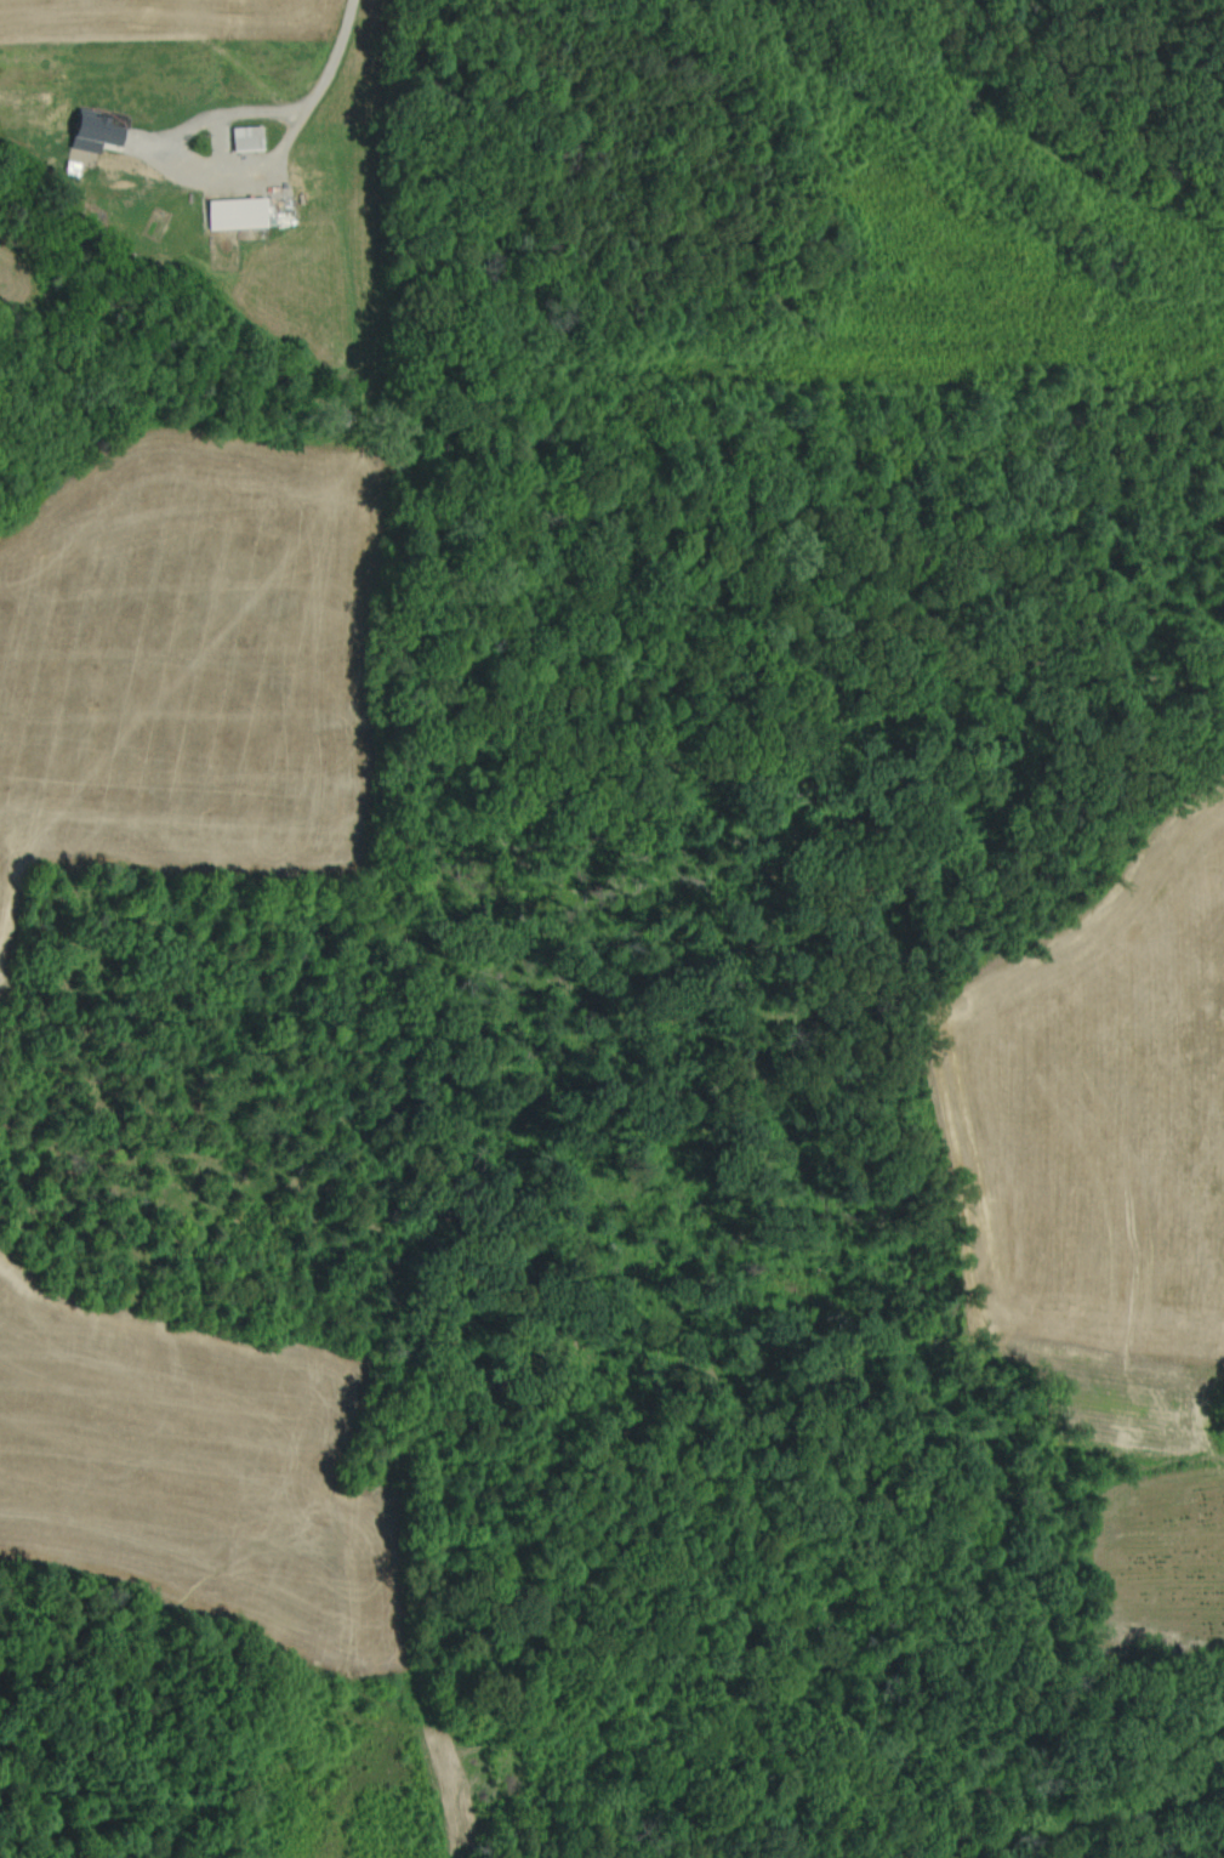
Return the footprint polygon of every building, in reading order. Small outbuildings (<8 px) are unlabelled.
[(117,146),(121,127),(102,123),(103,117),(73,112),(66,147),(96,153),(98,142),(117,146)] [(230,150),(259,149),(258,126),(229,126),(230,150)] [(206,229),(264,227),(263,197),(205,200),(206,229)]
